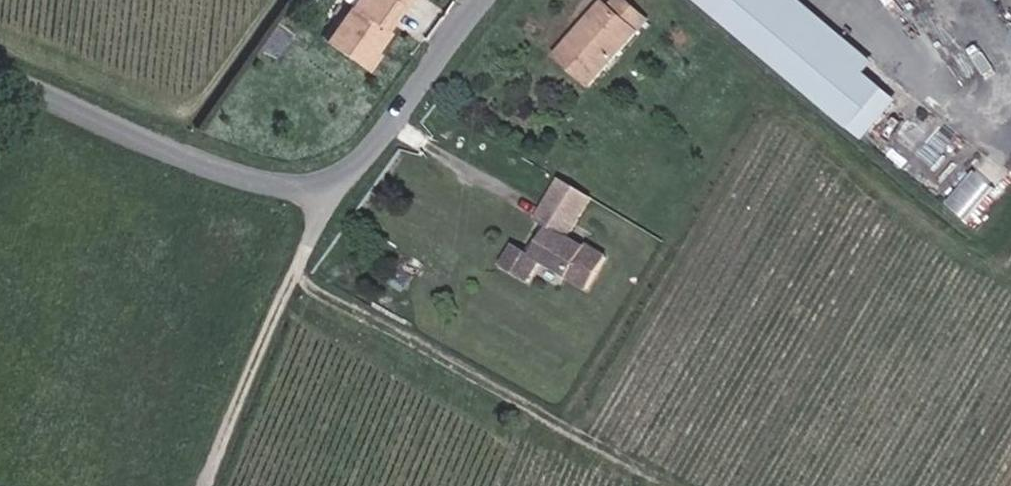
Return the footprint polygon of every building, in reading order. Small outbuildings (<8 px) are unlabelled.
[(322,40),(353,64),(378,29),(370,22),(386,0),(350,0),(322,40)] [(378,29),(399,0),(386,0),(370,22),(378,29)] [(550,61),(585,91),(639,27),(610,0),(609,0),(576,39),(573,35),(550,61)] [(746,0),(691,0),(724,27),(746,0)] [(860,50),(798,0),(746,0),(724,27),(814,101),(860,50)] [(880,66),(860,50),(814,101),(852,131),(890,83),(877,71),(880,66)] [(977,170),(954,205),(976,220),(999,185),(977,170)] [(573,240),(581,229),(548,207),(539,223),(548,230),(529,259),(513,248),(499,270),(526,288),(541,266),(586,296),(611,260),(592,248),(589,251),(573,240)]
